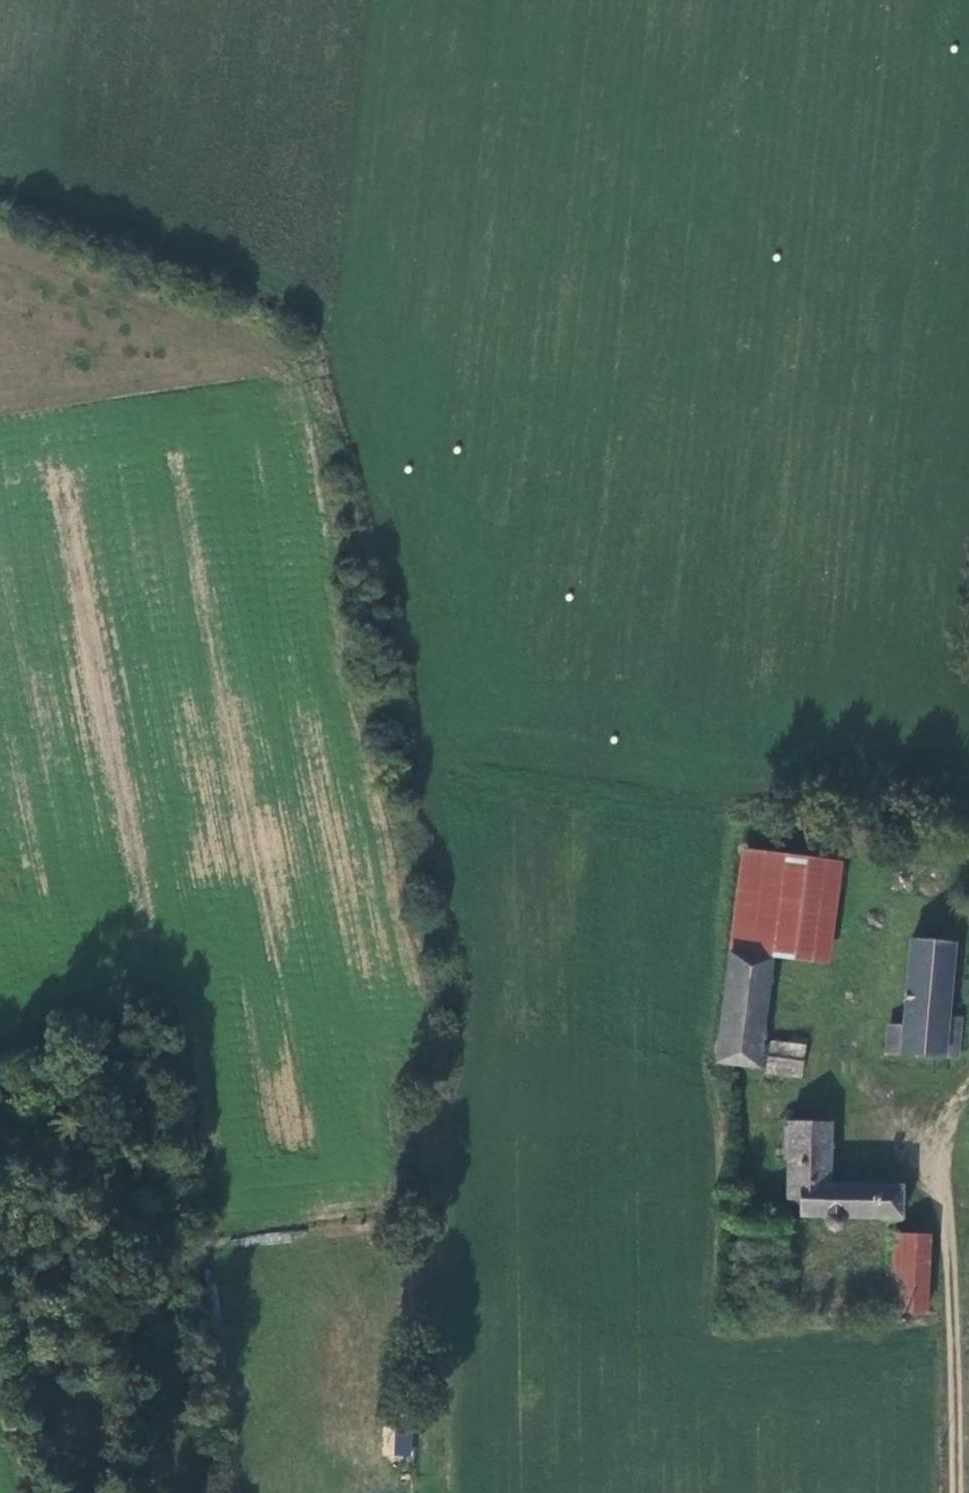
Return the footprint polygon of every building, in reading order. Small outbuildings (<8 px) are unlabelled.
[(788,856),(745,850),(730,954),(773,959),(788,856)] [(825,862),(788,856),(773,959),(810,964),(815,939),(825,862)] [(889,1052),(945,1057),(948,1019),(955,946),(916,941),(907,1026),(891,1025),(889,1052)] [(757,1069),(773,959),(730,954),(716,1061),(757,1069)] [(945,1057),(959,1059),(963,1021),(948,1019),(945,1057)] [(774,1042),(769,1078),(802,1078),(805,1045),(774,1042)] [(784,1199),(801,1200),(802,1186),(831,1187),(832,1130),(787,1128),(784,1199)] [(901,1191),(836,1187),(831,1187),(802,1186),(801,1200),(801,1216),(827,1217),(827,1222),(831,1226),(836,1228),(841,1227),(844,1223),(847,1218),(892,1219),(900,1218),(901,1191)] [(889,1239),(884,1311),(924,1314),(931,1239),(889,1239)] [(410,1458),(414,1432),(389,1429),(386,1455),(410,1458)]
